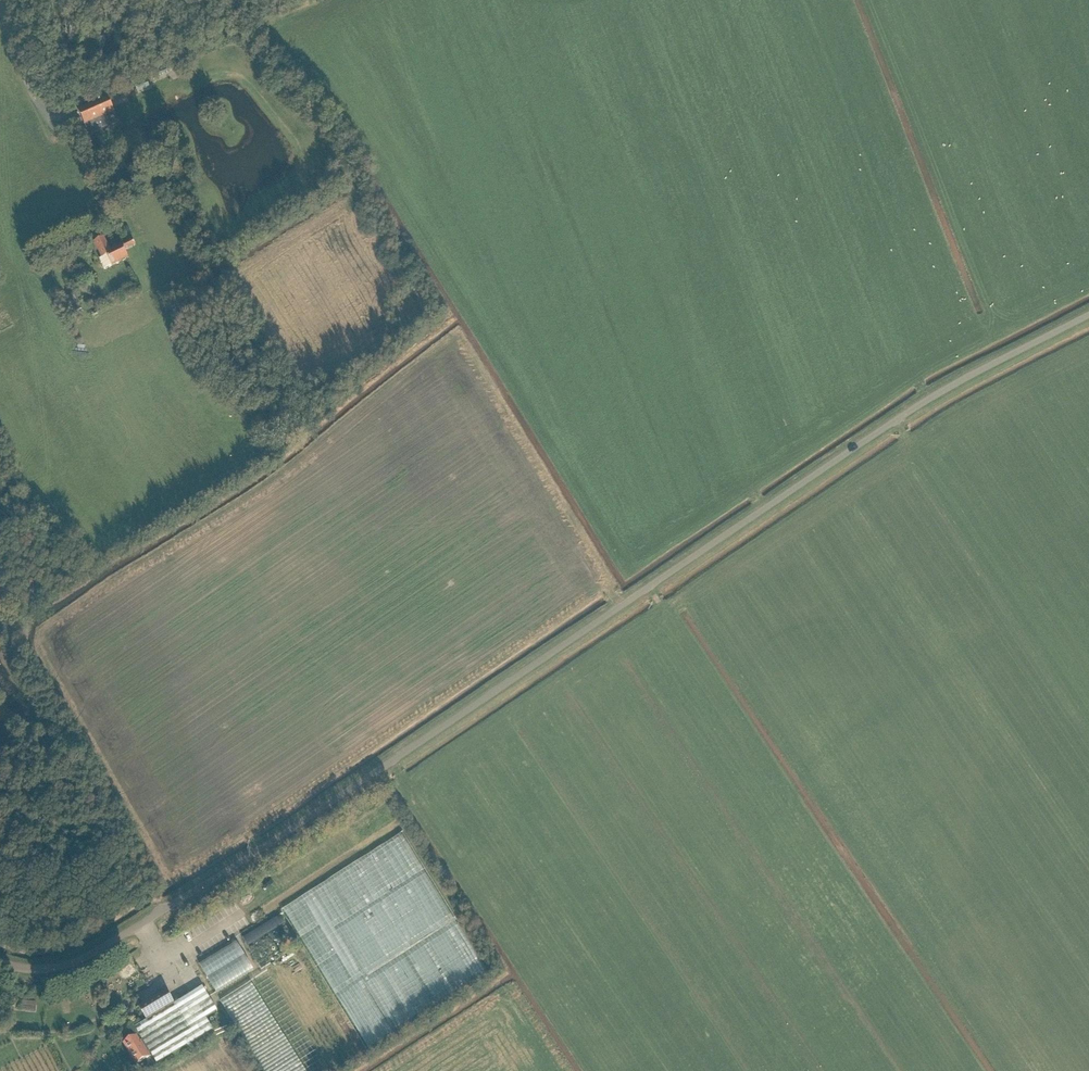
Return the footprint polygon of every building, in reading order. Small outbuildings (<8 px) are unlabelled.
[(147,78),(136,82),(139,91),(150,87),(147,78)] [(108,98),(79,111),(88,134),(119,121),(108,98)] [(105,238),(95,243),(103,261),(108,259),(112,267),(129,259),(125,250),(135,245),(133,241),(111,252),(105,238)] [(74,294),(66,298),(75,314),(82,310),(74,294)] [(217,1012),(202,988),(191,994),(182,1000),(175,1005),(147,1021),(143,1024),(135,1029),(158,1064),(158,1065),(209,1033),(214,1030),(206,1018),(217,1012)] [(139,1008),(147,1021),(174,1004),(166,991),(157,997),(139,1008)] [(137,1037),(125,1044),(137,1065),(150,1057),(141,1042),(140,1043),(137,1037)]
